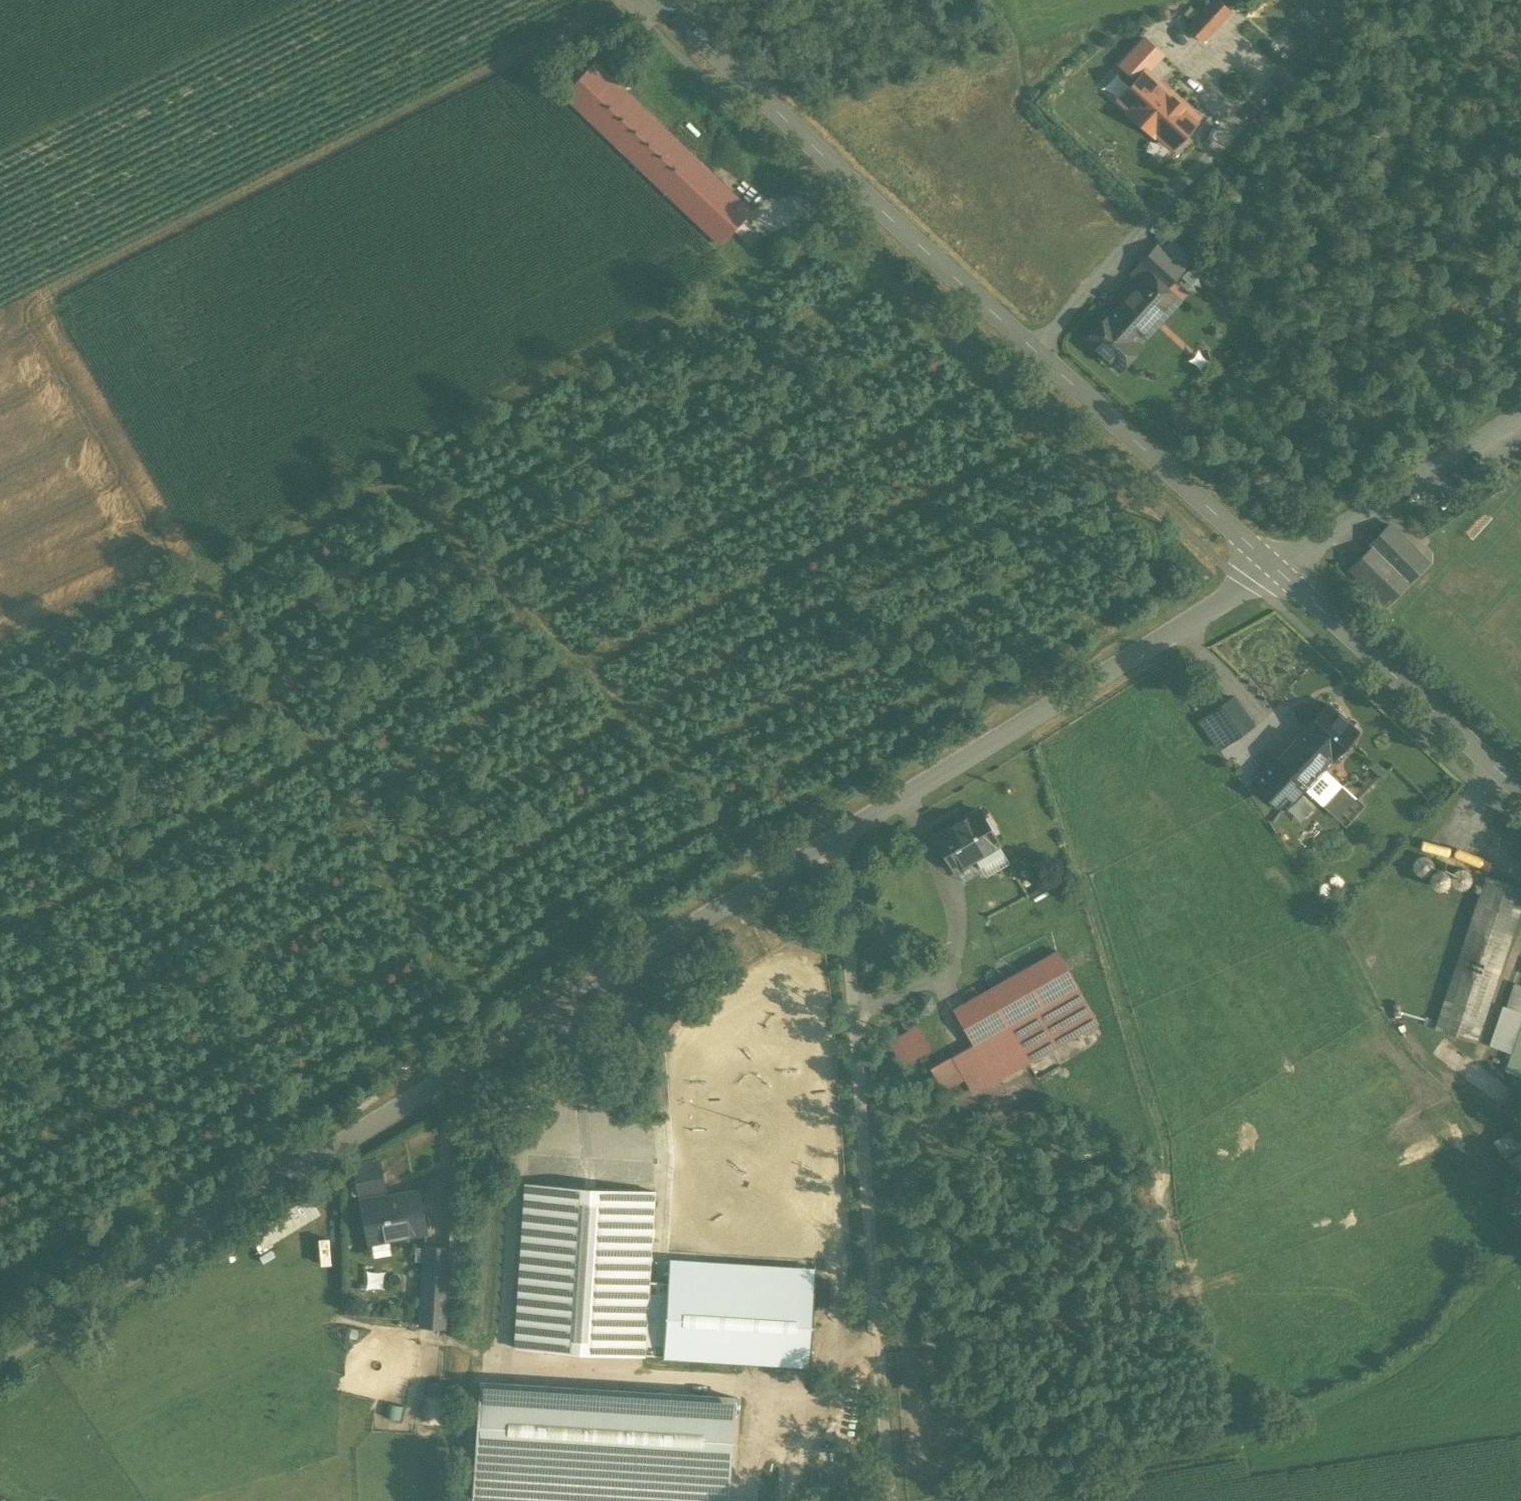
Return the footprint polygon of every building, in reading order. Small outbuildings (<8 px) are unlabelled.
[(1230,11),(1217,0),(1207,0),(1183,28),(1201,44),(1230,11)] [(1144,35),(1116,64),(1131,78),(1144,65),(1150,70),(1164,54),(1144,35)] [(751,211),(593,61),(562,94),(720,244),(751,211)] [(1168,92),(1144,70),(1118,98),(1129,108),(1127,110),(1153,134),(1155,132),(1171,147),(1198,117),(1169,91),(1168,92)] [(1132,272),(1140,281),(1148,272),(1165,255),(1168,251),(1157,242),(1132,272)] [(1165,255),(1148,272),(1166,289),(1183,271),(1165,255)] [(1154,302),(1166,289),(1148,272),(1140,281),(1136,286),(1154,302)] [(1163,310),(1154,302),(1136,286),(1085,338),(1112,364),(1163,310)] [(1431,558),(1393,519),(1367,544),(1370,547),(1348,569),(1383,605),(1431,558)] [(1217,749),(1254,724),(1234,694),(1197,719),(1217,749)] [(1302,788),(1321,766),(1355,731),(1327,703),(1302,731),(1310,738),(1287,764),(1278,756),(1253,783),(1281,810),(1302,788)] [(1302,788),(1310,792),(1336,817),(1354,795),(1321,766),(1302,788)] [(1310,792),(1302,788),(1281,810),(1288,817),(1310,792)] [(998,843),(979,810),(933,836),(953,870),(998,843)] [(1486,875),(1435,1028),(1474,1042),(1520,906),(1520,887),(1486,875)] [(1098,1022),(1057,950),(952,1009),(972,1044),(951,1056),(969,1087),(983,1079),(986,1084),(1098,1022)] [(1511,1054),(1520,1025),(1520,986),(1514,984),(1506,1008),(1502,1007),(1489,1046),(1511,1054)] [(1511,1054),(1506,1069),(1520,1074),(1520,1025),(1511,1054)] [(1520,1149),(1520,1123),(1498,1139),(1510,1157),(1520,1149)] [(1509,1161),(1520,1178),(1520,1152),(1509,1161)] [(354,1166),(359,1193),(384,1188),(378,1161),(354,1166)] [(514,1346),(643,1354),(648,1282),(653,1190),(525,1182),(514,1346)] [(417,1190),(361,1201),(368,1241),(425,1230),(417,1190)] [(648,1282),(643,1354),(704,1358),(706,1323),(722,1325),(729,1237),(671,1233),(667,1283),(648,1282)] [(448,1246),(425,1245),(420,1325),(443,1326),(448,1246)] [(480,1384),(472,1500),(725,1500),(732,1400),(480,1384)]
